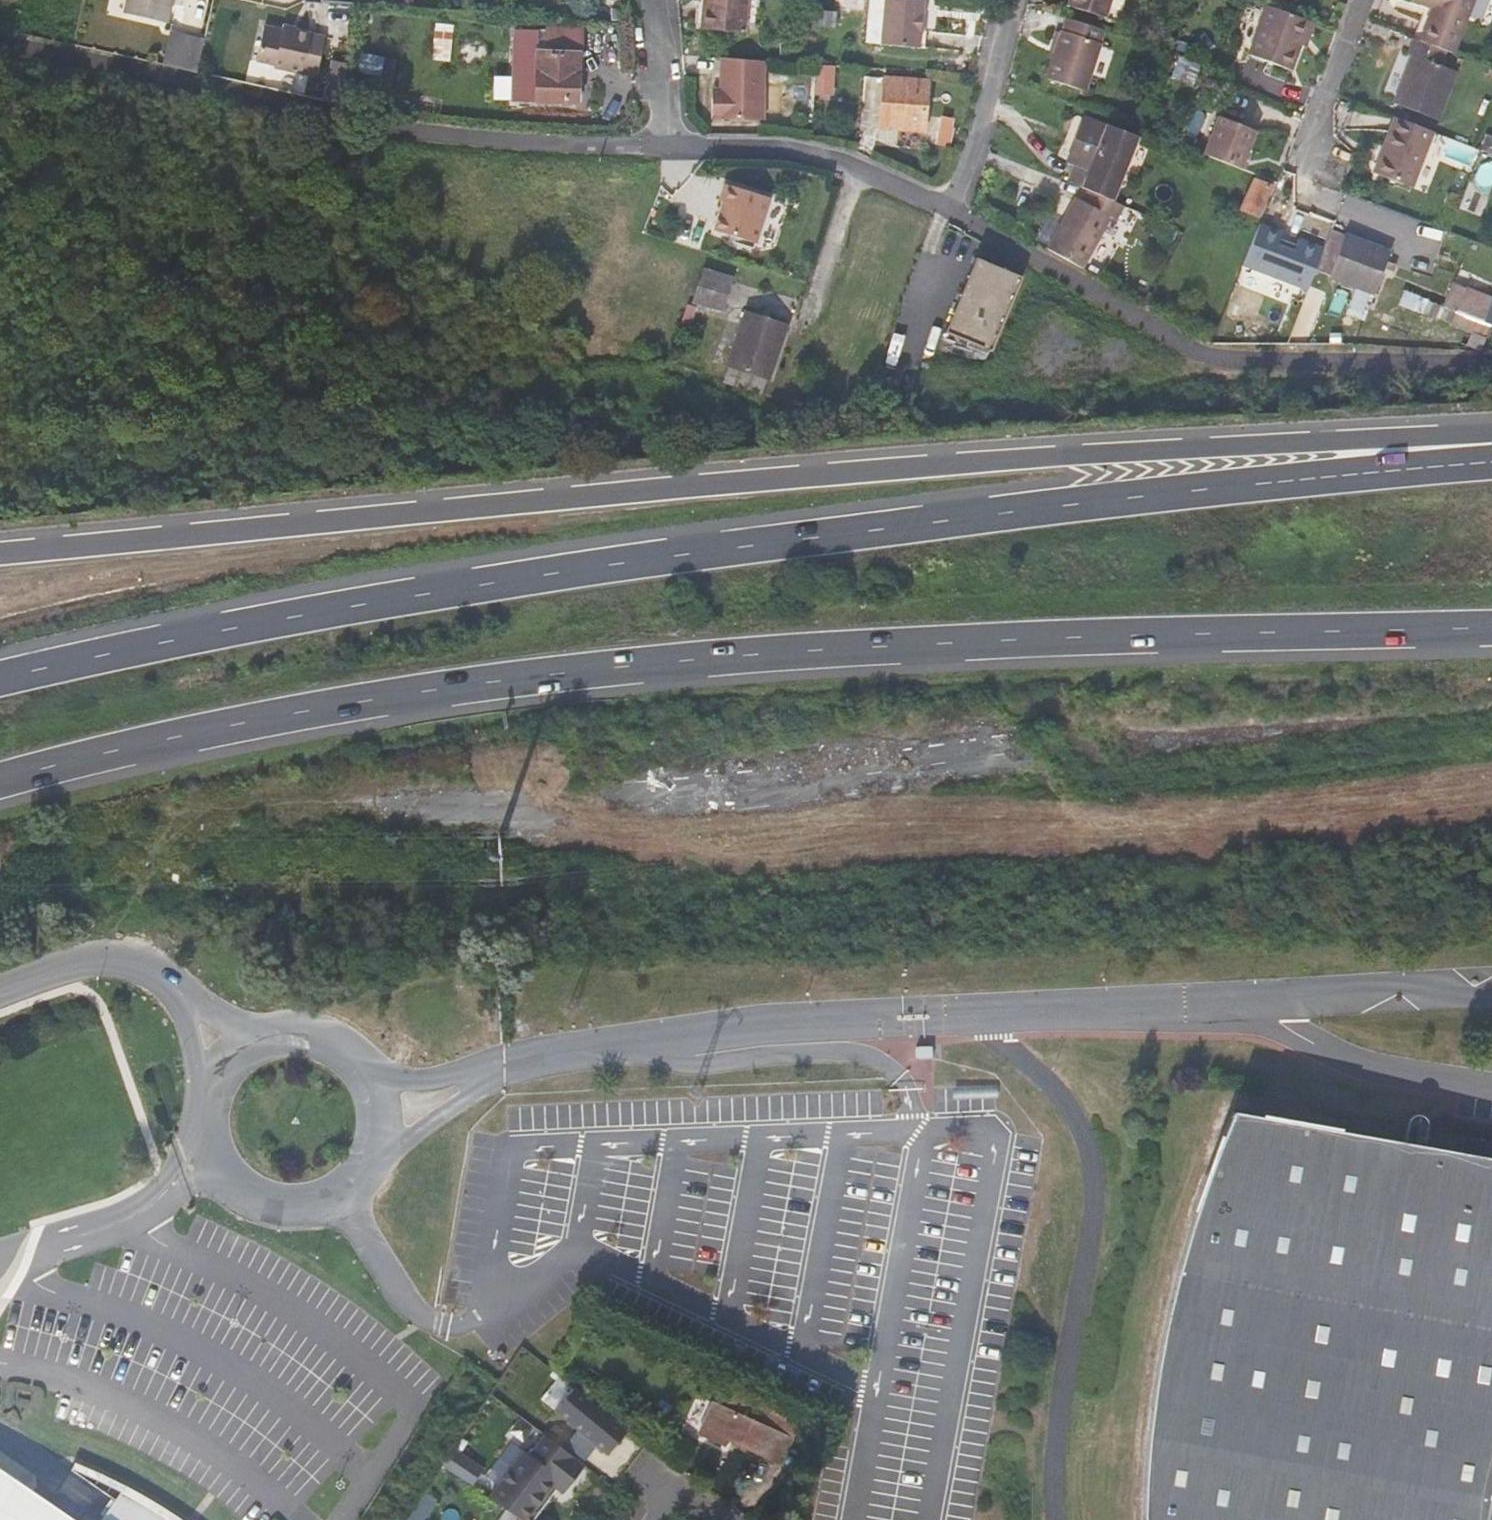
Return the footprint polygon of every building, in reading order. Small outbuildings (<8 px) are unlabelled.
[(128,14),(169,23),(174,0),(130,0),(128,14)] [(704,32),(746,36),(749,0),(707,0),(704,32)] [(868,40),(881,41),(883,0),(870,0),(868,40)] [(923,0),(885,0),(882,45),(919,48),(923,0)] [(1070,6),(1104,17),(1110,0),(1072,0),(1070,6)] [(1453,54),(1473,0),(1415,0),(1432,7),(1419,40),(1447,51),(1453,54)] [(620,1),(609,2),(610,16),(621,15),(620,1)] [(819,5),(817,20),(838,22),(838,7),(819,5)] [(1308,22),(1267,7),(1250,55),(1290,69),(1295,57),(1299,44),(1308,22)] [(1106,32),(1066,19),(1048,79),(1087,91),(1106,32)] [(1308,22),(1299,44),(1305,47),(1314,24),(1308,22)] [(435,25),(431,61),(450,63),(454,27),(435,25)] [(326,37),(295,30),(295,33),(281,30),(265,26),(258,59),(275,62),(274,65),(319,75),(326,37)] [(579,54),(580,33),(548,32),(546,53),(537,53),(535,104),(576,105),(576,75),(577,75),(578,54),(579,54)] [(176,34),(169,64),(199,70),(205,41),(176,34)] [(1442,66),(1447,51),(1419,40),(1414,38),(1408,54),(1413,56),(1404,80),(1395,104),(1437,120),(1456,71),(1442,66)] [(1179,56),(1201,64),(1201,61),(1180,52),(1179,56)] [(1201,64),(1179,56),(1171,74),(1192,82),(1201,64)] [(384,58),(377,87),(389,90),(395,65),(396,61),(384,58)] [(757,62),(721,60),(721,101),(713,101),(713,121),(765,122),(765,63),(757,62)] [(835,68),(817,67),(815,95),(833,96),(835,68)] [(928,83),(884,80),(880,128),(925,132),(928,83)] [(1432,132),(1394,116),(1382,147),(1387,149),(1377,173),(1394,180),(1411,187),(1432,132)] [(1220,117),(1204,157),(1239,171),(1241,171),(1249,151),(1257,131),(1220,117)] [(1087,187),(1114,199),(1137,138),(1084,118),(1068,162),(1074,165),(1068,179),(1087,187)] [(1387,149),(1382,147),(1372,171),(1377,173),(1387,149)] [(1256,180),(1242,211),(1259,217),(1272,186),(1256,180)] [(1056,252),(1090,272),(1112,220),(1117,222),(1125,203),(1114,199),(1087,187),(1083,199),(1078,197),(1056,252)] [(769,205),(719,188),(714,204),(717,205),(707,234),(753,250),(769,205)] [(1463,198),(1450,192),(1444,210),(1455,215),(1463,198)] [(1292,211),(1279,205),(1273,221),(1286,227),(1292,211)] [(1322,254),(1381,278),(1390,255),(1331,231),(1326,243),(1322,254)] [(1374,295),(1381,278),(1322,254),(1316,270),(1330,276),(1330,278),(1374,295)] [(1015,289),(968,271),(940,346),(987,363),(1015,289)] [(1488,321),(1491,309),(1491,299),(1453,284),(1445,304),(1488,321)] [(720,285),(708,314),(737,327),(750,297),(720,285)] [(1405,292),(1399,305),(1415,312),(1420,298),(1405,292)] [(1445,304),(1443,307),(1430,301),(1425,314),(1452,325),(1451,326),(1474,335),(1470,344),(1468,348),(1480,353),(1483,345),(1489,332),(1491,324),(1491,323),(1488,321),(1445,304)] [(763,320),(741,374),(782,392),(804,338),(763,320)] [(932,1058),(932,1046),(916,1046),(917,1058),(932,1058)] [(1459,1153),(1422,1146),(1426,1126),(1425,1122),(1424,1119),(1422,1117),(1418,1116),(1416,1115),(1414,1116),(1410,1119),(1408,1123),(1404,1143),(1300,1124),(1230,1112),(1212,1162),(1200,1197),(1195,1211),(1181,1257),(1169,1306),(1159,1354),(1151,1404),(1146,1453),(1143,1503),(1143,1519),(1491,1519),(1491,1158),(1459,1153)] [(1461,1138),(1459,1153),(1491,1158),(1491,1143),(1461,1138)] [(765,1454),(779,1426),(784,1428),(791,1413),(763,1400),(761,1405),(733,1391),(735,1386),(725,1382),(715,1404),(700,1397),(692,1413),(686,1426),(706,1436),(709,1428),(765,1454)] [(562,1389),(543,1412),(596,1456),(615,1433),(562,1389)] [(530,1436),(511,1465),(506,1462),(480,1501),(508,1519),(518,1519),(541,1486),(553,1494),(571,1467),(530,1436)] [(439,1453),(430,1467),(459,1487),(468,1472),(439,1453)] [(162,1512),(125,1490),(73,1467),(72,1470),(116,1500),(102,1519),(174,1519),(162,1512)] [(34,1492),(0,1468),(0,1519),(75,1519),(34,1492)]
